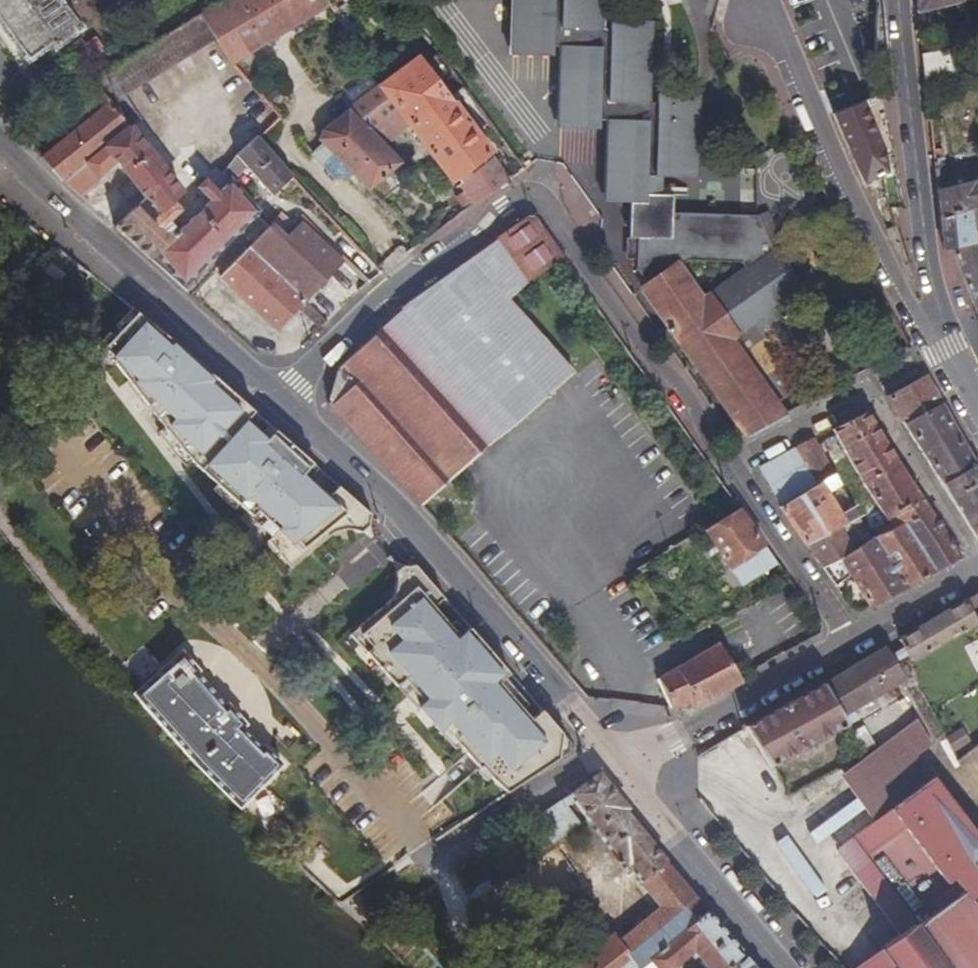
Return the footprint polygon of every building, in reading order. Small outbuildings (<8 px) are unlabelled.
[(27,60),(51,44),(54,47),(80,29),(60,0),(0,0),(0,23),(27,60)] [(327,7),(323,0),(226,0),(201,15),(215,39),(230,64),(327,7)] [(665,173),(691,174),(693,104),(644,103),(646,30),(597,29),(598,0),(518,0),(517,47),(566,47),(564,119),(612,121),(610,193),(632,194),(630,238),(637,238),(637,259),(637,269),(648,284),(641,289),(746,436),(785,414),(732,338),(802,289),(779,246),(772,251),(767,239),(756,216),(673,213),(673,195),(664,195),(665,173)] [(863,103),(881,95),(891,91),(882,0),(855,0),(799,24),(808,46),(836,114),(863,103)] [(959,12),(966,11),(964,2),(964,0),(917,0),(917,13),(957,3),(959,12)] [(125,95),(215,39),(201,15),(90,83),(109,103),(130,127),(140,119),(125,95)] [(925,82),(954,76),(949,49),(922,55),(925,82)] [(492,151),(421,56),(381,86),(397,108),(410,125),(453,181),(457,178),(490,153),(492,151)] [(397,108),(381,86),(349,109),(370,131),(397,108)] [(130,127),(109,103),(42,157),(65,181),(130,127)] [(884,154),(883,150),(863,103),(836,114),(850,145),(865,181),(887,171),(884,154)] [(370,131),(385,145),(410,125),(397,108),(370,131)] [(324,129),(320,140),(326,147),(334,155),(351,172),(370,191),(402,162),(385,145),(370,131),(349,109),(324,129)] [(184,194),(130,127),(65,181),(82,198),(101,181),(98,177),(117,161),(141,193),(146,198),(162,215),(175,203),(184,194)] [(273,196),(292,177),(257,136),(246,145),(237,154),(228,165),(223,174),(231,181),(232,183),(246,165),(273,196)] [(490,153),(457,178),(466,191),(475,204),(509,180),(490,153)] [(337,179),(347,177),(351,172),(334,155),(329,160),(328,169),(337,179)] [(198,188),(211,202),(179,232),(180,233),(157,254),(183,287),(259,212),(232,183),(231,181),(218,193),(206,180),(198,188)] [(937,192),(940,220),(977,208),(977,182),(937,192)] [(466,211),(475,204),(466,191),(456,198),(466,211)] [(135,246),(151,261),(157,254),(180,233),(179,232),(170,223),(182,211),(175,203),(162,215),(146,198),(115,227),(135,246)] [(940,220),(943,252),(953,250),(962,273),(976,312),(977,311),(977,243),(977,242),(976,237),(977,237),(977,208),(940,220)] [(297,223),(281,212),(271,223),(273,225),(286,236),(297,223)] [(489,444),(574,372),(508,299),(528,282),(549,266),(563,256),(536,217),(528,217),(399,311),(402,315),(340,368),(330,406),(419,506),(489,444)] [(265,262),(304,301),(341,262),(301,223),(286,236),(273,225),(250,248),(265,262)] [(628,259),(637,259),(637,238),(630,238),(628,259)] [(250,248),(221,276),(236,290),(265,262),(250,248)] [(57,282),(64,273),(49,262),(43,270),(57,282)] [(304,301),(265,262),(236,290),(277,329),(304,301)] [(117,333),(136,312),(130,307),(111,327),(117,333)] [(253,411),(210,372),(136,312),(117,333),(111,338),(100,349),(112,360),(110,362),(161,428),(178,451),(188,462),(214,485),(235,505),(249,518),(255,523),(259,518),(277,532),(268,539),(264,542),(275,555),(281,550),(293,564),(331,534),(342,531),(352,532),(358,534),(366,527),(367,521),(369,515),(337,486),(327,497),(306,479),(301,474),(311,463),(274,430),(264,441),(257,435),(243,422),(253,411)] [(108,365),(110,362),(112,360),(100,349),(111,338),(106,333),(91,349),(108,365)] [(888,398),(904,423),(941,403),(934,390),(927,377),(888,398)] [(941,403),(904,423),(977,540),(977,470),(941,403)] [(872,496),(893,529),(903,523),(929,508),(915,486),(867,411),(834,429),(852,462),(872,496)] [(264,441),(274,430),(267,424),(257,435),(264,441)] [(178,451),(161,428),(155,433),(172,456),(182,467),(188,462),(178,451)] [(777,497),(782,506),(835,474),(815,440),(761,469),(777,497)] [(306,479),(316,468),(311,463),(301,474),(306,479)] [(802,536),(808,546),(841,527),(861,517),(835,474),(782,506),(802,536)] [(230,510),(235,505),(214,485),(208,491),(230,510)] [(903,523),(935,572),(962,558),(952,542),(929,508),(903,523)] [(777,564),(739,509),(706,530),(742,585),(777,564)] [(855,550),(875,539),(861,517),(841,527),(855,550)] [(268,539),(277,532),(259,518),(255,523),(249,518),(247,519),(268,539)] [(875,539),(855,550),(824,568),(837,586),(851,575),(871,607),(879,603),(911,586),(935,572),(903,523),(893,529),(875,539)] [(855,550),(841,527),(808,546),(816,556),(824,568),(855,550)] [(287,569),(293,564),(281,550),(275,555),(287,569)] [(504,795),(555,761),(559,735),(540,713),(528,722),(519,711),(496,684),(502,679),(507,675),(467,629),(462,633),(456,638),(446,626),(430,608),(441,599),(413,566),(406,568),(400,568),(393,573),(393,586),(393,591),(387,602),(353,630),(368,648),(362,654),(393,688),(401,681),(420,704),(414,708),(435,732),(439,728),(456,747),(475,770),(477,768),(487,779),(504,795)] [(965,600),(975,621),(977,627),(977,593),(965,600)] [(911,659),(975,621),(965,600),(930,620),(899,638),(911,659)] [(456,638),(462,633),(451,621),(446,626),(456,638)] [(362,654),(368,648),(353,630),(346,636),(362,654)] [(659,679),(673,707),(698,706),(742,682),(720,643),(665,675),(659,679)] [(886,647),(822,686),(841,716),(905,678),(886,647)] [(182,653),(136,693),(241,806),(281,764),(265,749),(264,747),(262,746),(259,747),(258,748),(242,731),(244,726),(233,713),(226,705),(220,704),(196,674),(196,670),(182,653)] [(519,711),(524,706),(502,679),(496,684),(519,711)] [(414,708),(420,704),(401,681),(393,688),(413,710),(414,708)] [(785,706),(745,728),(771,767),(847,725),(841,716),(822,686),(785,706)] [(451,751),(456,747),(439,728),(435,732),(451,751)] [(947,739),(954,752),(972,740),(963,728),(947,739)] [(901,743),(885,759),(900,773),(916,757),(901,743)] [(487,779),(477,768),(475,770),(473,772),(482,783),(487,779)] [(649,958),(709,913),(639,827),(632,818),(625,810),(628,808),(600,774),(530,823),(547,847),(581,824),(567,805),(577,799),(627,867),(632,864),(642,877),(638,880),(660,908),(619,940),(614,933),(569,967),(636,967),(649,958)] [(838,778),(792,813),(814,842),(842,821),(849,832),(868,818),(838,778)] [(850,868),(853,873),(901,936),(856,967),(977,967),(977,840),(932,783),(812,869),(825,886),(850,868)] [(828,891),(853,873),(850,868),(825,886),(828,891)] [(423,893),(398,911),(407,923),(432,906),(423,893)] [(743,952),(725,931),(709,913),(649,958),(657,967),(674,967),(694,953),(707,967),(723,967),(743,952)] [(743,952),(723,967),(756,967),(743,952)]
